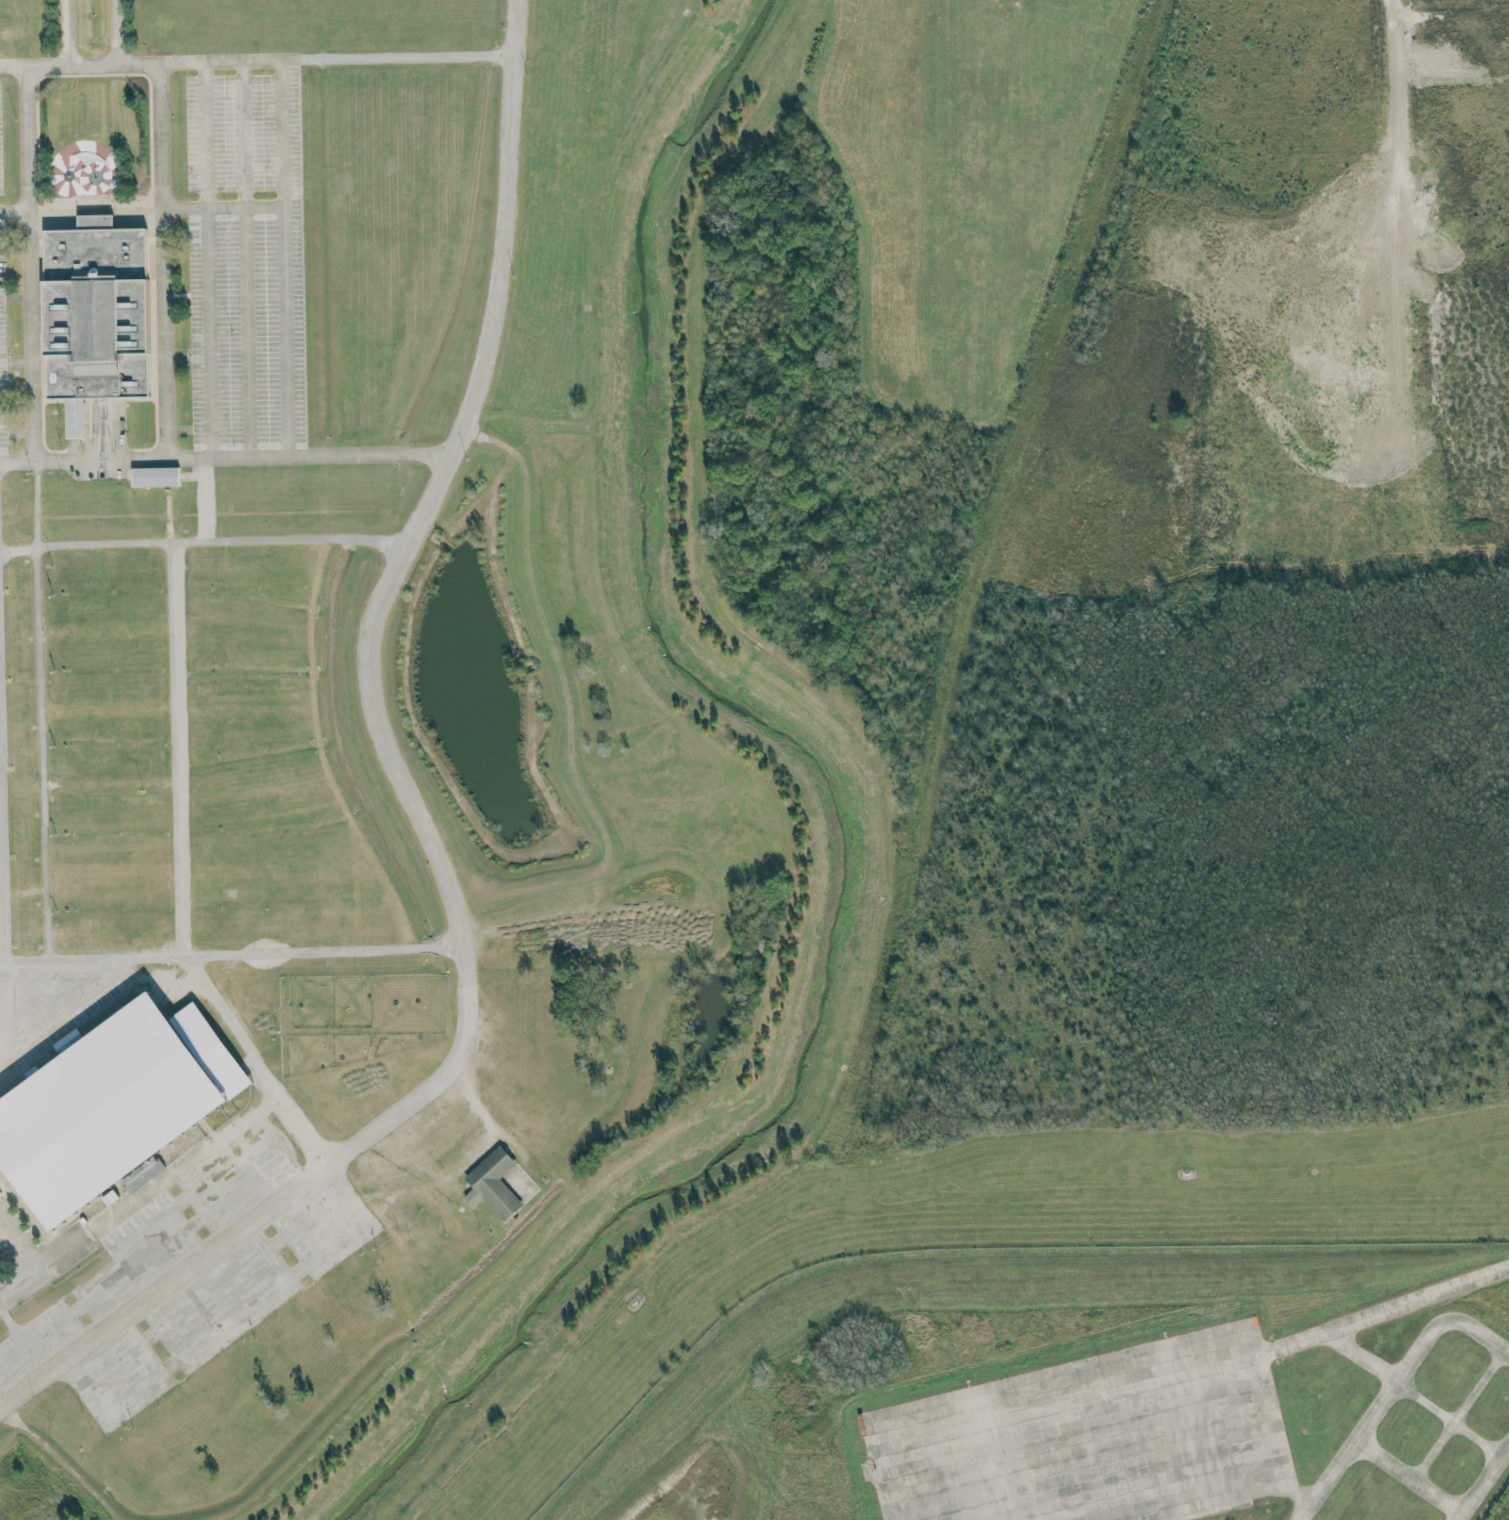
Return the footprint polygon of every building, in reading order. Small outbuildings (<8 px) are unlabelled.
[(42,219),(77,218),(77,202),(112,202),(113,220),(143,219),(146,387),(45,389),(42,219)] [(179,467),(132,468),(132,486),(179,486),(179,467)] [(49,1231),(121,1182),(129,1193),(166,1168),(155,1151),(252,1086),(195,1001),(169,1018),(153,994),(0,1097),(0,1158),(49,1231)] [(463,1177),(473,1187),(462,1197),(472,1208),(482,1198),(504,1222),(523,1205),(499,1178),(516,1163),(499,1145),(463,1177)]
